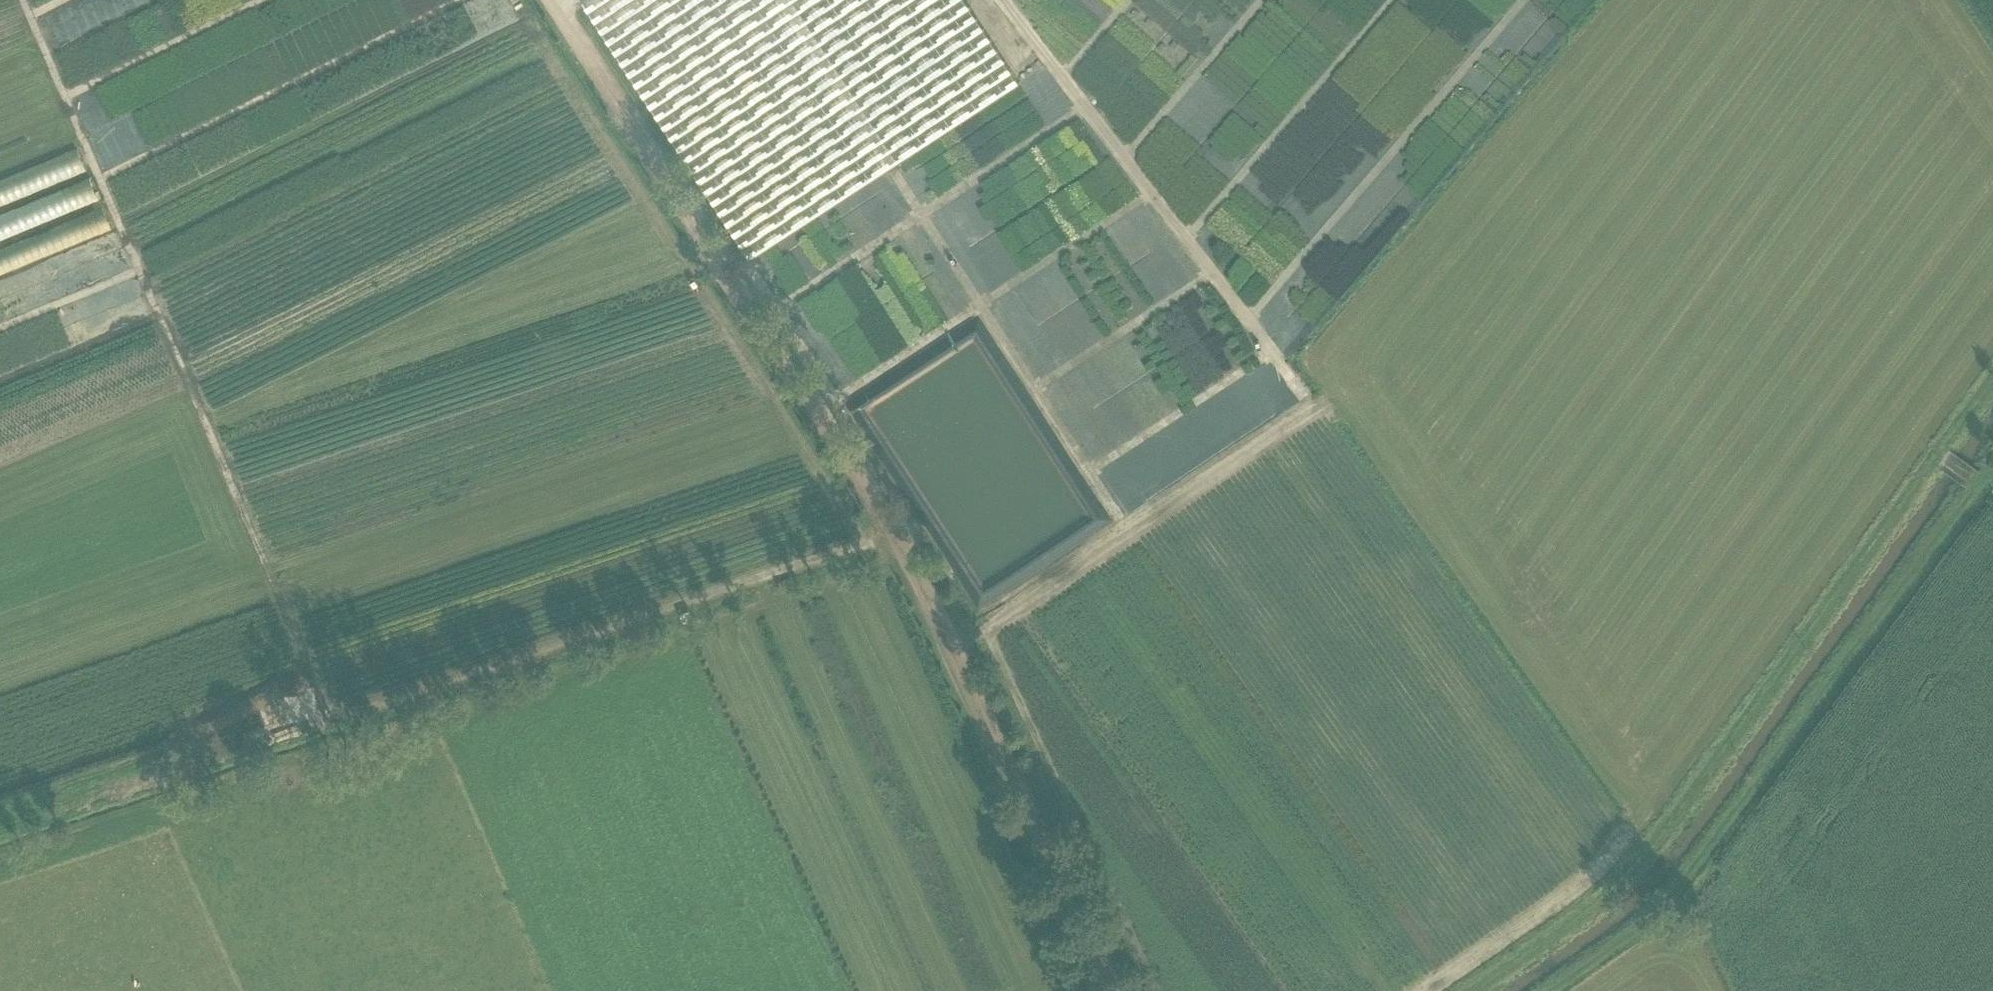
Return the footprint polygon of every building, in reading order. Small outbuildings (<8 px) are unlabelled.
[(829,385),(1097,211),(961,0),(580,0),(829,385)] [(0,219),(0,250),(127,205),(118,177),(0,219)] [(97,246),(90,226),(0,259),(0,281),(97,246)] [(206,256),(194,266),(203,277),(215,267),(206,256)]
